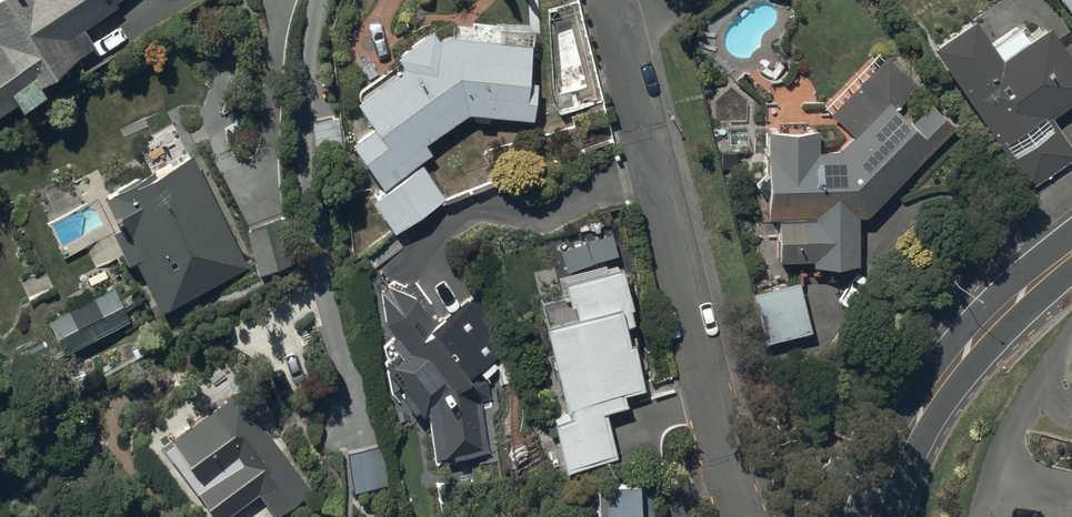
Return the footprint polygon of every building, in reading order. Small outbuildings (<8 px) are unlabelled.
[(38,66),(94,34),(85,18),(116,0),(0,0),(0,92),(13,84),(16,88),(42,73),(38,66)] [(930,29),(1030,184),(1071,158),(1071,143),(1050,109),(1071,96),(1071,49),(1048,11),(1027,24),(1019,12),(991,29),(974,1),(930,29)] [(434,146),(425,133),(468,105),(533,112),(536,75),(528,74),(533,21),(468,15),(466,29),(450,27),(440,33),(433,21),(399,43),(407,55),(360,86),(375,110),(352,125),(385,175),(369,185),(394,222),(445,189),(422,154),(434,146)] [(764,110),(762,208),(799,209),(798,251),(810,251),(810,257),(858,258),(859,208),(865,208),(953,116),(928,93),(914,108),(903,97),(918,81),(879,44),(825,101),(849,125),(838,137),(817,136),(817,111),(764,110)] [(132,245),(157,300),(246,260),(192,141),(104,181),(118,212),(108,217),(123,249),(132,245)] [(566,398),(551,401),(563,458),(616,447),(606,398),(626,394),(622,378),(645,373),(635,324),(628,326),(624,309),(638,306),(626,250),(564,262),(572,299),(543,305),(566,398)] [(767,334),(810,323),(797,270),(754,281),(767,334)] [(52,310),(69,342),(129,311),(113,279),(52,310)] [(433,453),(487,449),(480,397),(490,397),(488,374),(498,367),(490,358),(502,350),(478,292),(434,318),(417,293),(389,281),(382,285),(384,311),(397,329),(390,333),(398,346),(384,356),(424,410),(430,405),(433,453)] [(170,432),(205,480),(219,470),(239,499),(258,485),(275,509),(309,485),(237,385),(170,432)] [(349,446),(352,484),(385,483),(382,443),(349,446)] [(650,473),(636,473),(636,467),(595,467),(596,516),(651,516),(650,473)]
